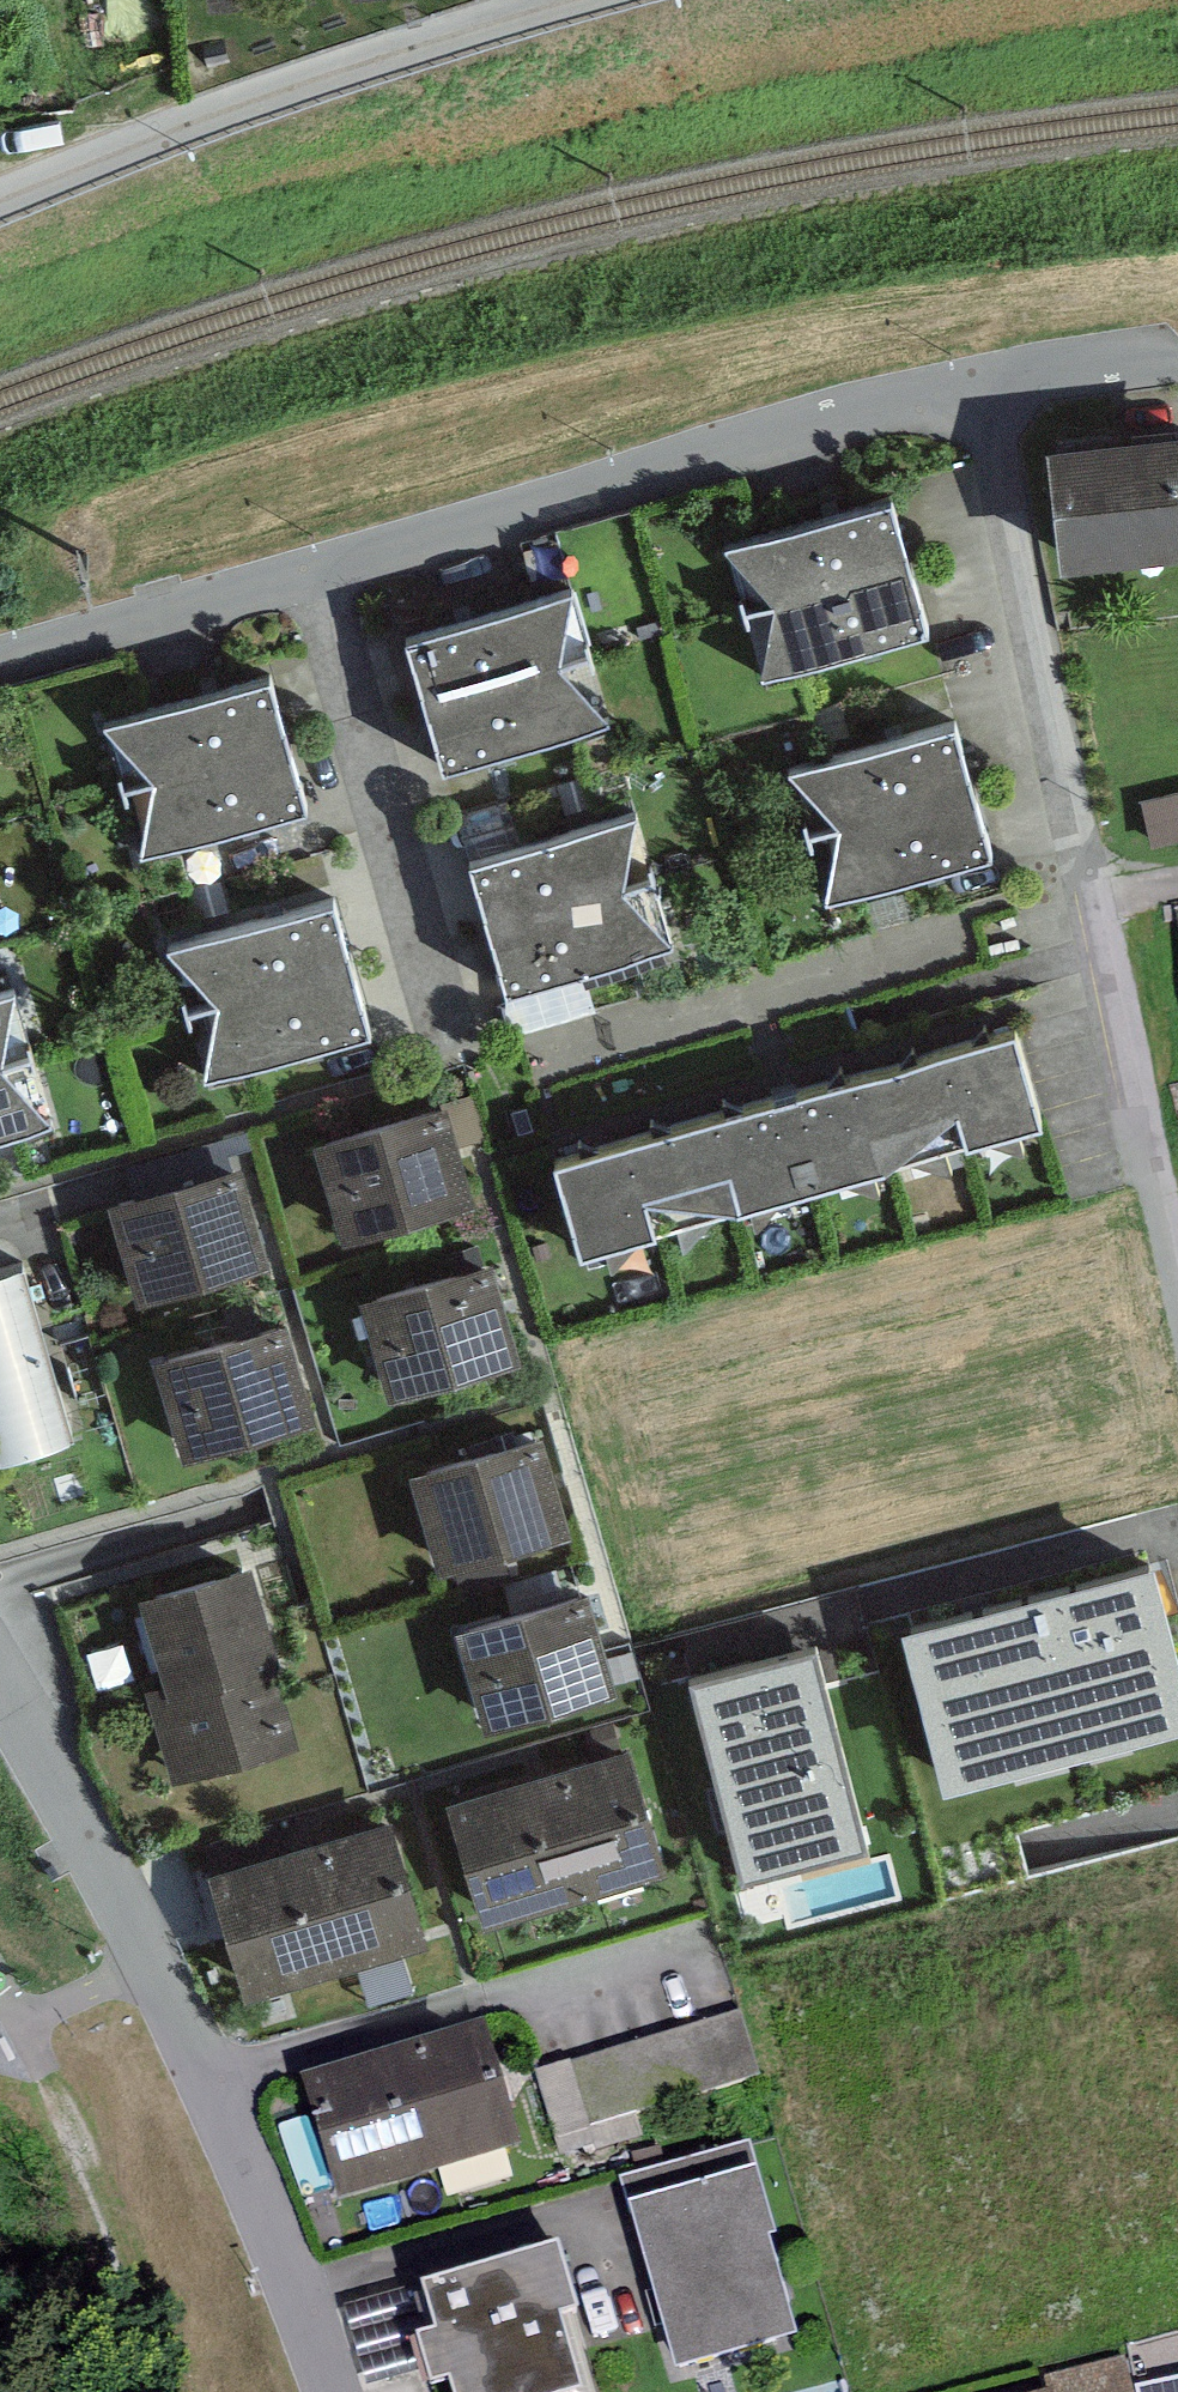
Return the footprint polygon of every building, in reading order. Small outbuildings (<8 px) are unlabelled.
[(1047,439),(1060,560),(1177,547),(1177,425),(1047,439)] [(741,603),(910,557),(892,492),(723,538),(741,603)] [(910,557),(741,603),(760,671),(929,624),(910,557)] [(425,695),(594,649),(576,583),(407,630),(425,695)] [(594,649),(425,695),(443,762),(612,716),(594,649)] [(121,779),(290,733),(272,668),(103,714),(121,779)] [(805,827),(974,781),(956,715),(787,762),(805,827)] [(290,733),(121,779),(139,847),(308,801),(290,733)] [(974,781),(805,827),(823,894),(992,848),(974,781)] [(487,917),(656,871),(638,806),(469,852),(487,917)] [(656,871),(487,917),(506,985),(675,938),(656,871)] [(185,1004),(354,957),(336,892),(167,938),(185,1004)] [(354,957),(185,1004),(204,1071),(373,1025),(354,957)] [(33,1049),(15,984),(0,988),(0,1058),(33,1049)] [(1016,1023),(957,1040),(984,1133),(1043,1116),(1016,1023)] [(957,1040),(893,1058),(920,1151),(984,1133),(957,1040)] [(0,1058),(0,1130),(51,1116),(33,1049),(0,1058)] [(893,1058),(833,1075),(860,1169),(920,1151),(893,1058)] [(833,1075),(776,1091),(803,1185),(860,1169),(833,1075)] [(776,1091),(714,1109),(741,1203),(803,1185),(776,1091)] [(448,1099),(312,1139),(341,1238),(477,1198),(448,1099)] [(714,1109),(629,1134),(656,1227),(741,1203),(714,1109)] [(582,1248),(656,1227),(629,1134),(555,1155),(582,1248)] [(240,1155),(108,1194),(139,1299),(272,1259),(240,1155)] [(492,1255),(359,1295),(390,1395),(522,1355),(492,1255)] [(0,1263),(0,1451),(73,1430),(24,1256),(0,1263)] [(287,1316),(154,1354),(183,1453),(316,1415),(287,1316)] [(543,1428),(410,1467),(440,1567),(573,1527),(543,1428)] [(253,1557),(139,1591),(167,1683),(146,1689),(173,1780),(298,1743),(274,1662),(284,1659),(253,1557)] [(586,1583),(455,1623),(487,1725),(617,1686),(586,1583)] [(731,1877),(888,1849),(845,1609),(688,1637),(731,1877)] [(629,1742),(447,1798),(485,1921),(667,1864),(629,1742)] [(1037,1856),(1103,1854),(1100,1788),(1035,1790),(1037,1856)] [(393,1813),(210,1867),(247,1991),(429,1937),(393,1813)] [(483,2022),(299,2078),(338,2204),(521,2148),(483,2022)] [(756,2027),(550,2081),(569,2152),(775,2098),(756,2027)] [(757,2173),(629,2208),(676,2376),(796,2342),(768,2243),(776,2241),(757,2173)] [(422,2290),(436,2341),(419,2346),(432,2391),(449,2387),(451,2391),(577,2391),(558,2322),(577,2317),(559,2252),(422,2290)]
